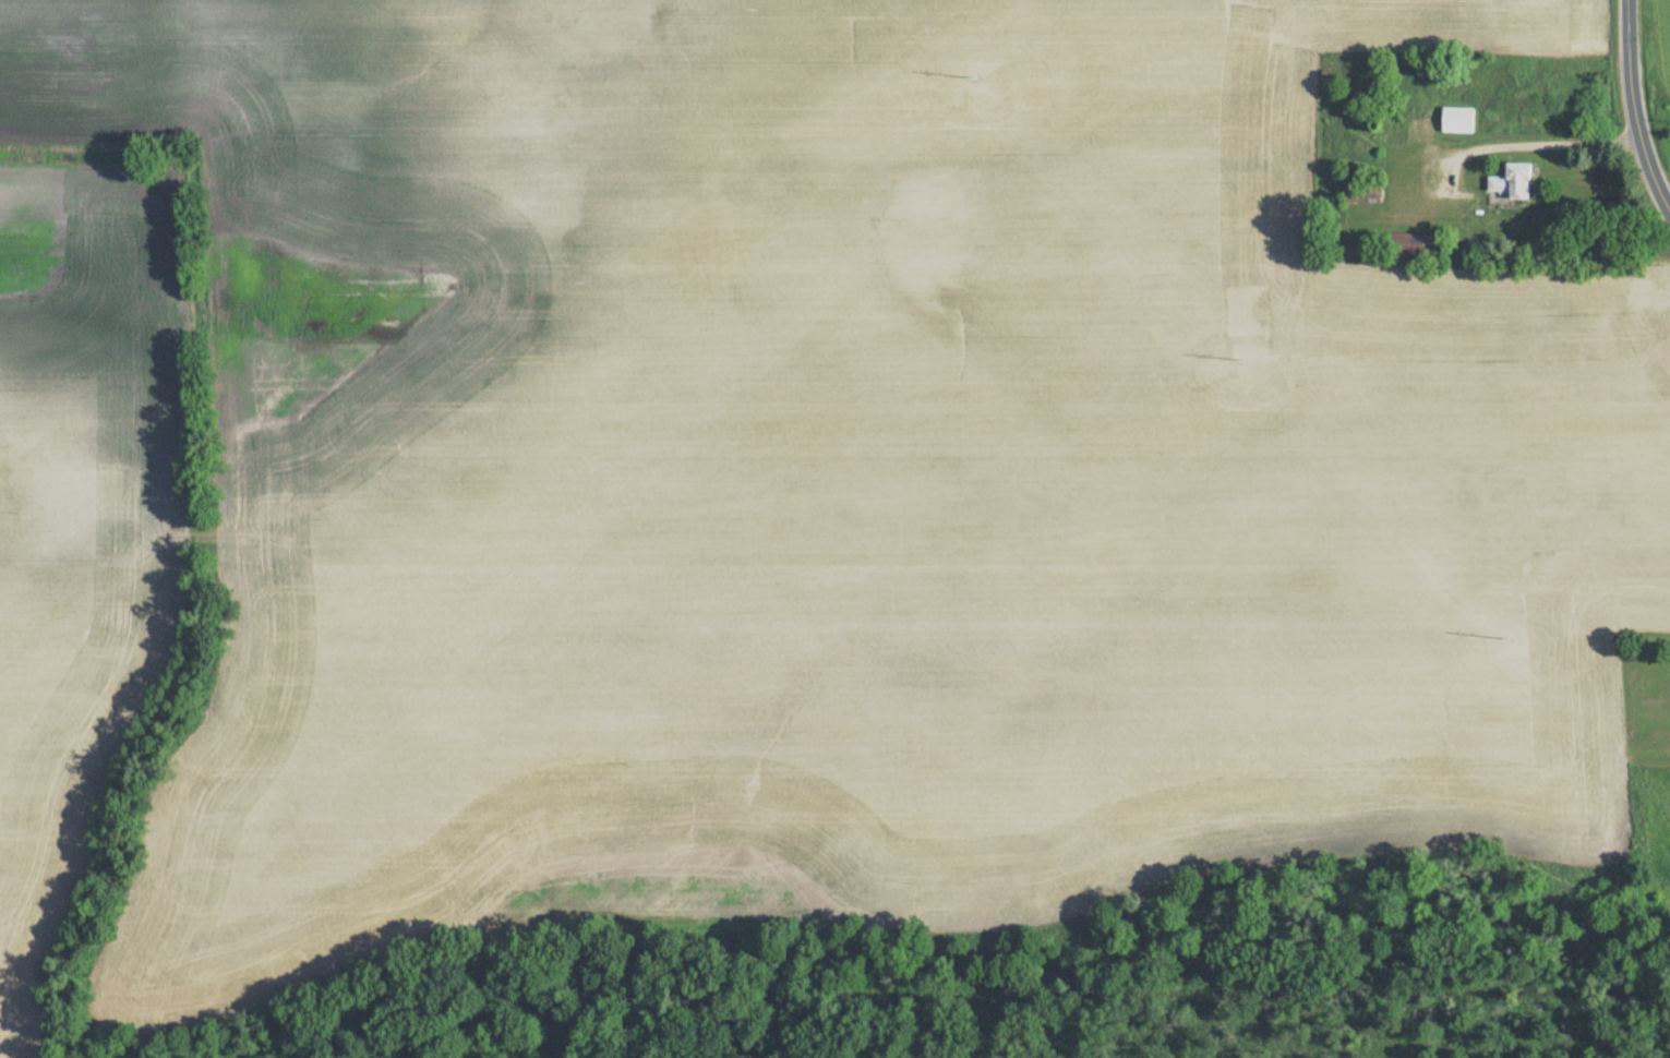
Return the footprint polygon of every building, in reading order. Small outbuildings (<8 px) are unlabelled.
[(1435,135),(1469,135),(1469,110),(1435,110),(1435,135)] [(1523,202),(1522,165),(1496,165),(1496,178),(1481,178),(1482,203),(1523,202)]
